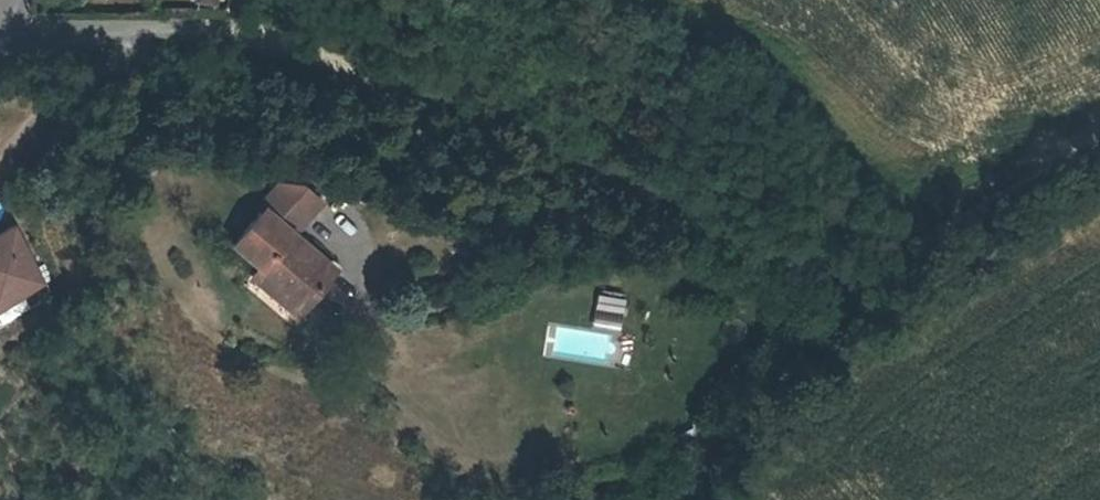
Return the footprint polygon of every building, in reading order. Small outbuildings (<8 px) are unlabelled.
[(253,202),(258,207),(227,240),(252,264),(247,269),(276,297),(280,292),(294,306),(328,271),(287,234),(282,229),(311,198),(297,185),(274,182),(253,202)] [(282,229),(287,234),(315,203),(311,198),(282,229)] [(27,294),(0,248),(0,310),(27,294)] [(276,297),(247,269),(244,273),(287,314),(294,306),(280,292),(276,297)] [(595,293),(594,326),(623,327),(624,293),(595,293)]
